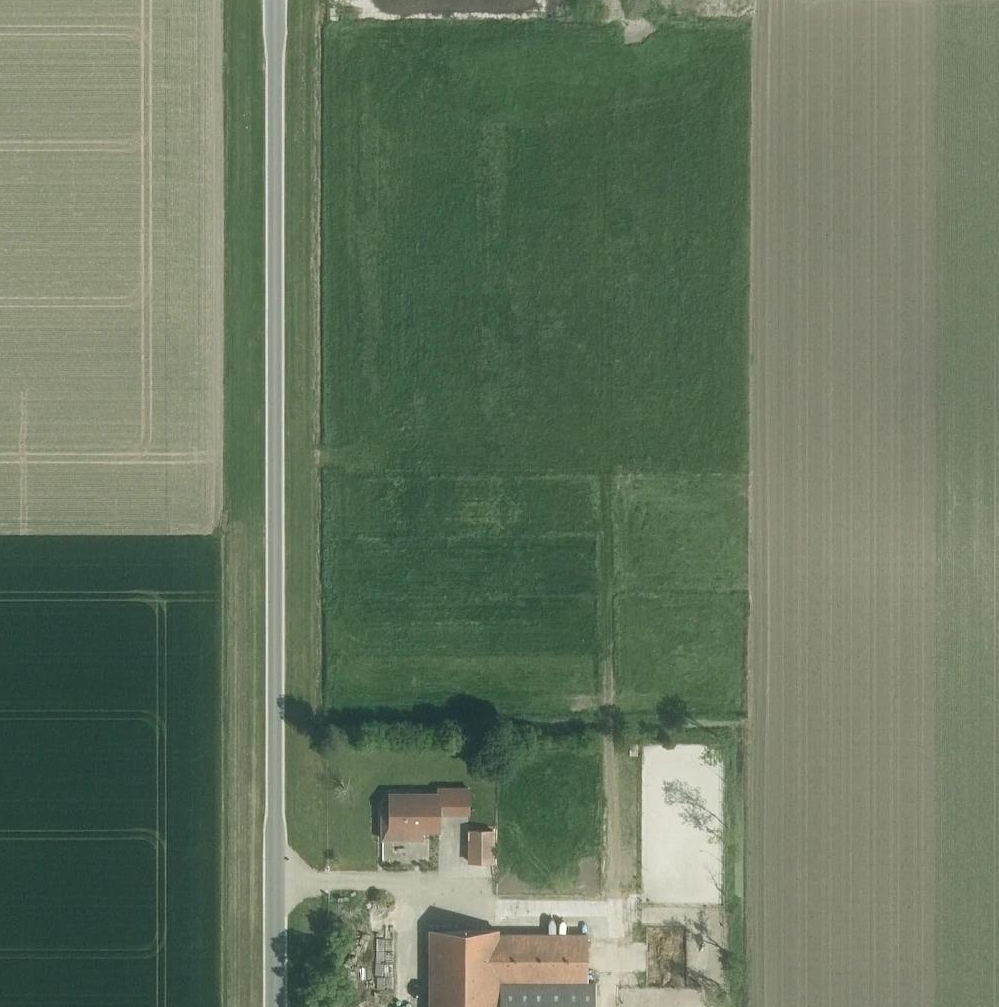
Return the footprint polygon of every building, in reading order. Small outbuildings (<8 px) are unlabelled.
[(439,830),(439,812),(468,812),(468,788),(437,788),(437,793),(389,793),(389,805),(381,805),(381,838),(422,838),(422,830),(439,830)] [(493,861),(493,830),(468,830),(468,861),(493,861)] [(498,930),(429,930),(429,1006),(498,1006),(498,982),(586,982),(586,934),(498,934),(498,930)] [(498,1006),(596,1006),(596,982),(586,982),(498,982),(498,1006)]
